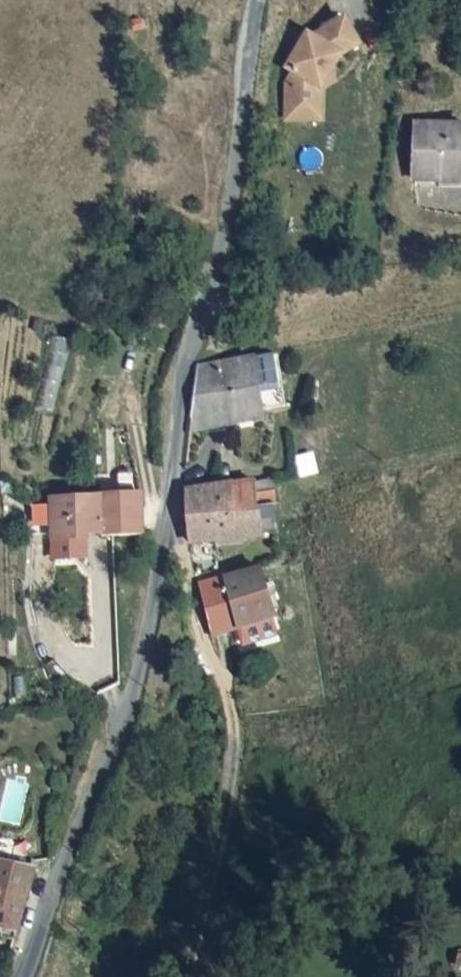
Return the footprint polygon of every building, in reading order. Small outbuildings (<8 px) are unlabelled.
[(294,48),(273,82),(279,86),(273,95),(271,121),(305,122),(306,103),(327,69),(345,59),(331,34),(301,50),(300,52),(294,48)] [(305,122),(271,121),(271,133),(304,134),(305,122)] [(455,192),(456,164),(460,163),(460,138),(413,139),(410,193),(455,192)] [(42,406),(58,409),(71,344),(55,341),(42,406)] [(280,361),(256,365),(263,415),(287,412),(280,361)] [(256,364),(197,376),(195,383),(184,443),(264,423),(263,415),(256,365),(256,364)] [(276,496),(273,482),(256,485),(261,509),(279,506),(276,496)] [(256,484),(187,497),(192,526),(197,552),(266,539),(266,538),(284,534),(279,506),(261,509),(256,485),(256,484)] [(98,543),(98,553),(141,550),(142,528),(141,504),(82,511),(82,513),(84,543),(98,543)] [(84,543),(82,513),(33,517),(33,521),(35,556),(35,560),(39,559),(69,558),(68,553),(84,552),(85,555),(98,553),(98,543),(84,543)] [(251,573),(203,591),(212,618),(220,640),(281,618),(264,570),(251,573)] [(9,881),(14,862),(0,858),(0,878),(9,881)] [(36,888),(9,881),(0,878),(0,943),(17,948),(25,922),(36,888)]
